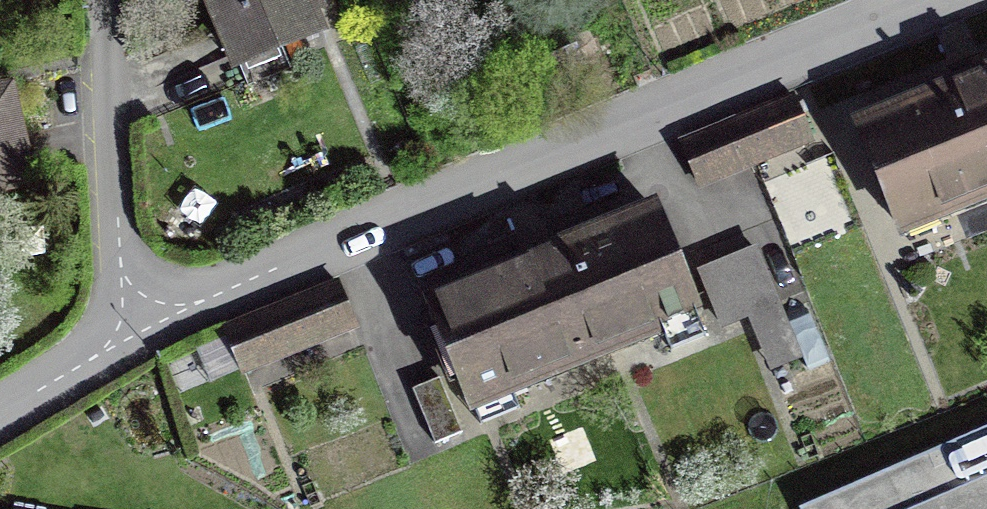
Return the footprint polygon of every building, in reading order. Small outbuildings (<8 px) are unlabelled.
[(243,90),(288,71),(278,48),(314,33),(301,0),(206,0),(243,90)] [(964,74),(849,121),(899,242),(986,206),(986,65),(964,74)] [(37,187),(12,80),(0,83),(0,196),(37,187)] [(793,92),(758,106),(703,129),(677,140),(697,188),(813,140),(793,92)] [(551,249),(535,255),(524,260),(525,263),(434,300),(435,303),(424,307),(469,418),(664,339),(670,355),(706,341),(704,336),(710,333),(655,199),(548,243),(551,249)] [(803,359),(757,246),(697,270),(721,330),(748,319),(770,372),(803,359)] [(359,330),(338,279),(221,325),(241,377),(359,330)] [(411,390),(434,445),(464,433),(441,377),(411,390)] [(799,508),(986,508),(986,428),(799,508)]
